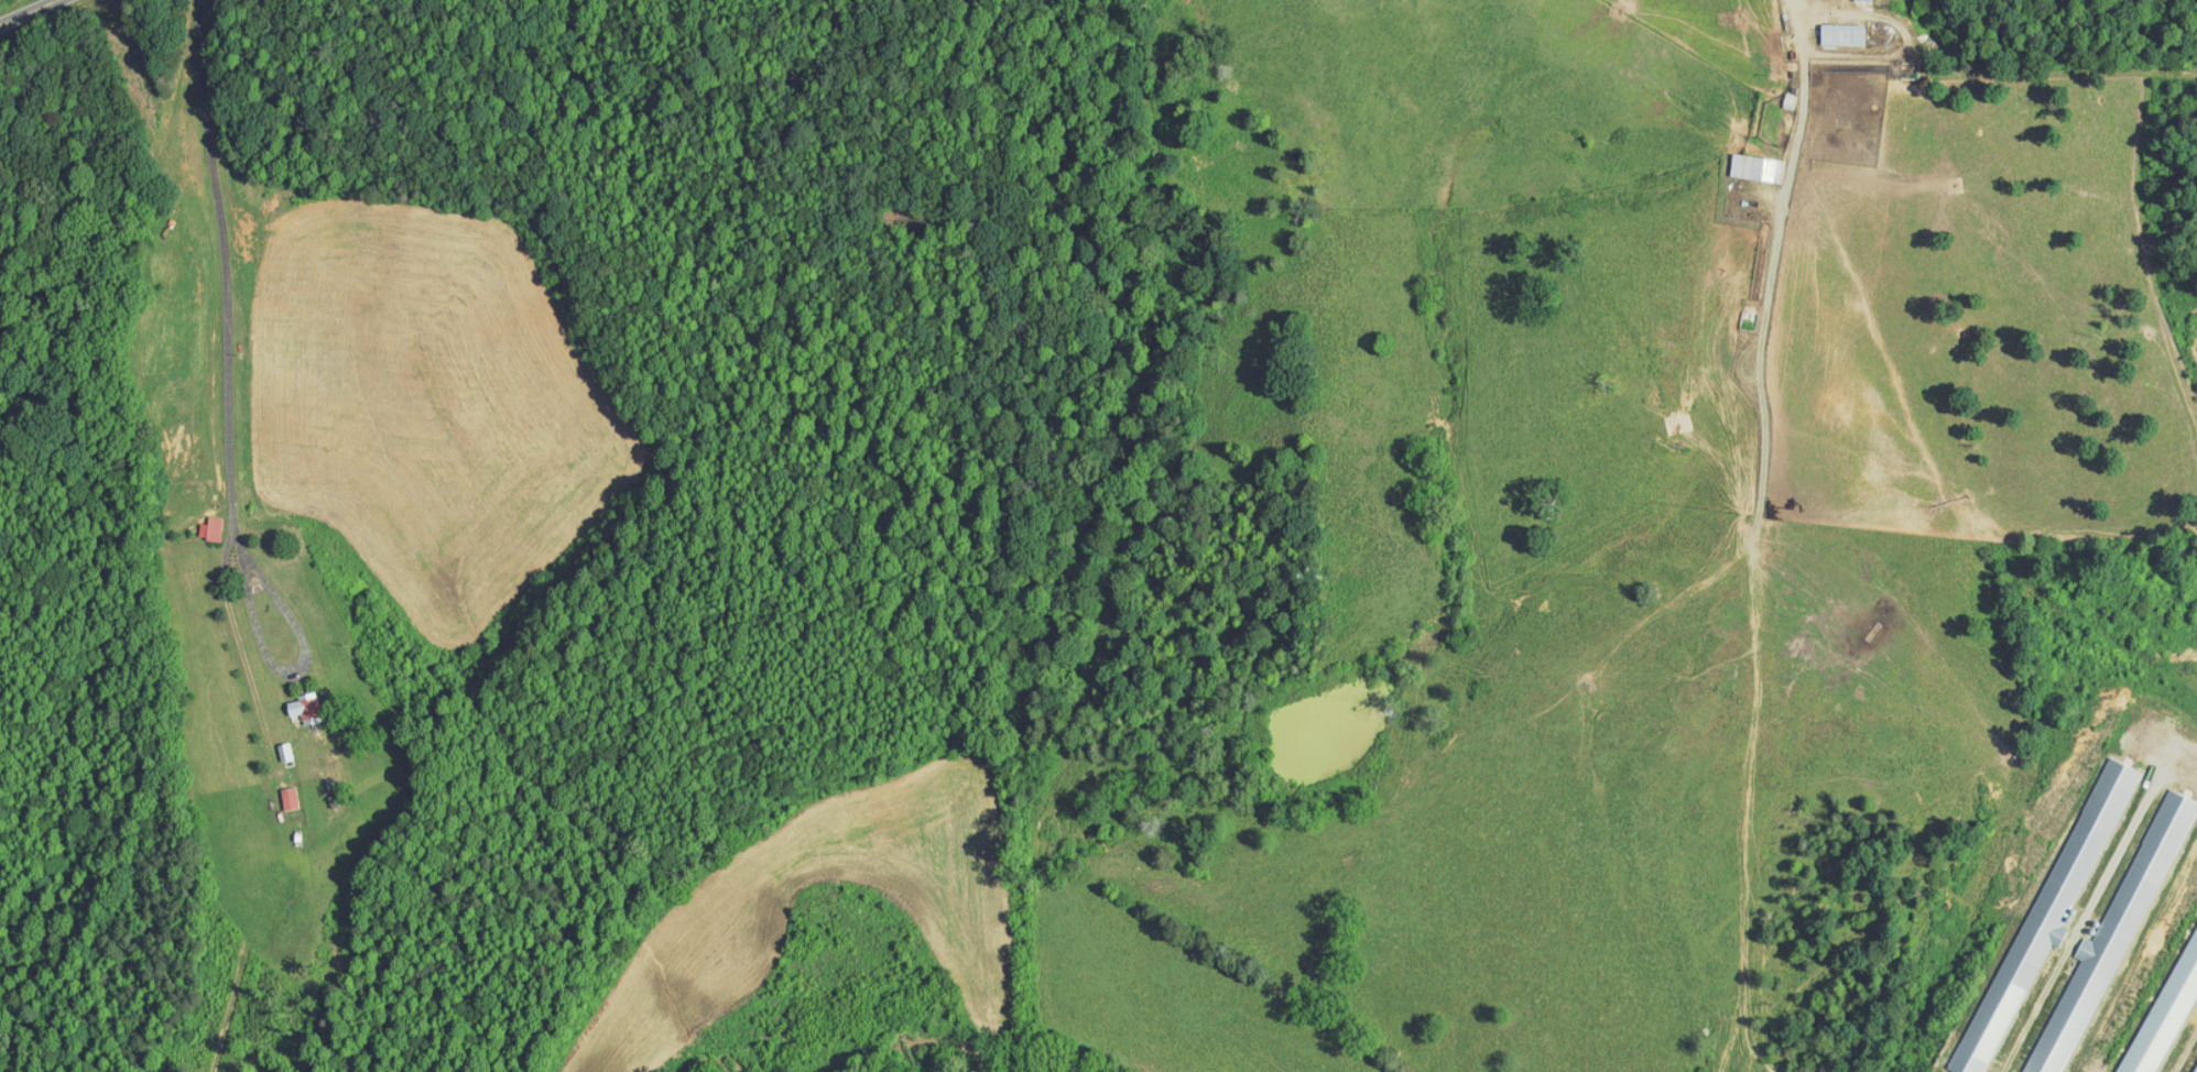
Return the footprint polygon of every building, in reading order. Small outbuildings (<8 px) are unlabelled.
[(1851,37),(1850,16),(1806,18),(1806,39),(1851,37)] [(1769,175),(1771,152),(1718,148),(1716,170),(1769,175)] [(208,509),(194,509),(193,516),(185,516),(185,531),(207,532),(208,509)] [(2044,940),(2121,762),(2083,746),(1945,1067),(1956,1071),(1973,1071),(2032,935),(2044,940)] [(286,800),(282,779),(266,782),(270,803),(286,800)] [(2068,929),(2059,949),(2061,950),(2009,1071),(2055,1071),(2175,791),(2150,780),(2083,935),(2068,929)] [(2187,972),(2196,976),(2196,884),(2109,1071),(2140,1071),(2187,972)] [(2175,1071),(2196,1071),(2196,1029),(2175,1071)]
